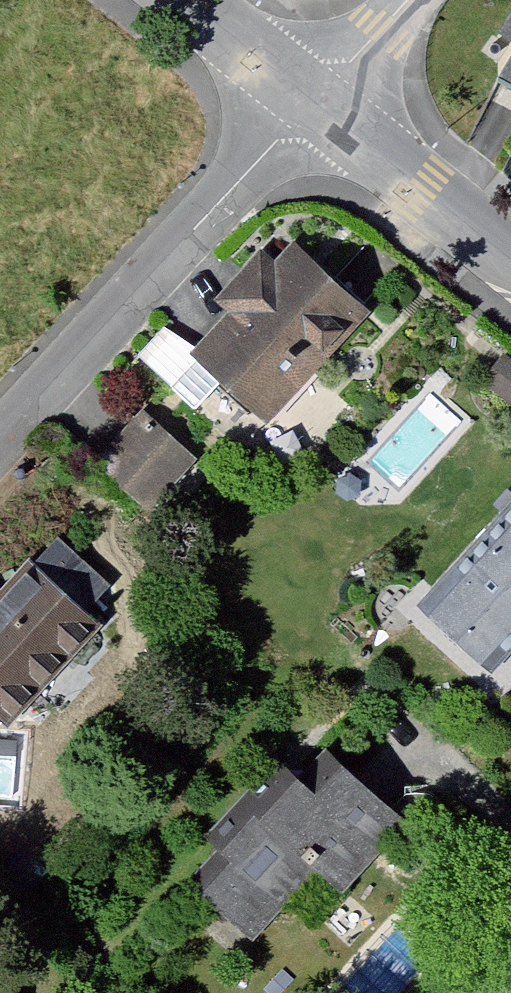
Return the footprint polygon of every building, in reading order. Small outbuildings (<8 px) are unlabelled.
[(494,37),(510,49),(510,12),(494,37)] [(494,86),(510,93),(510,62),(494,86)] [(218,311),(176,361),(262,434),(367,312),(293,249),(276,270),(253,250),(208,302),(218,311)] [(132,408),(79,472),(138,519),(190,455),(132,408)] [(510,574),(510,519),(484,549),(510,574)] [(484,549),(417,621),(483,681),(510,651),(510,574),(484,549)] [(4,733),(102,631),(29,561),(0,591),(0,729),(4,733)] [(288,783),(194,903),(248,945),(309,868),(354,903),(412,828),(336,769),(311,801),(288,783)]
